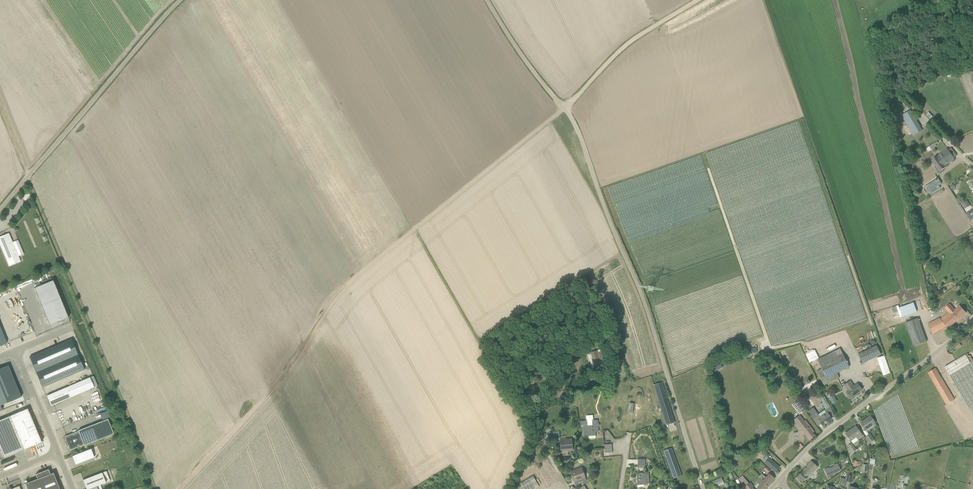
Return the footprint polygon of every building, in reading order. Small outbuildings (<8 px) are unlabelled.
[(902,114),(913,135),(922,130),(912,109),(902,114)] [(955,159),(947,149),(936,157),(932,160),(940,171),(946,167),(945,166),(955,159)] [(939,185),(942,183),(939,178),(925,186),(930,195),(941,188),(939,185)] [(967,200),(961,204),(965,209),(970,205),(967,200)] [(0,237),(0,245),(7,262),(19,257),(9,233),(0,237)] [(34,288),(49,325),(68,318),(53,280),(34,288)] [(915,303),(900,306),(902,316),(917,312),(915,303)] [(948,328),(966,312),(961,306),(956,311),(950,304),(945,308),(949,312),(941,319),(940,318),(928,324),(932,334),(946,326),(948,328)] [(927,342),(919,318),(906,323),(914,346),(927,342)] [(84,370),(71,339),(29,357),(42,388),(84,370)] [(872,347),(877,357),(881,354),(876,345),(872,347)] [(591,352),(595,368),(602,366),(601,362),(603,361),(600,350),(591,352)] [(837,373),(849,367),(842,353),(819,364),(822,369),(817,371),(824,385),(839,378),(837,373)] [(971,363),(968,359),(966,354),(945,367),(950,375),(971,363)] [(890,373),(884,356),(877,358),(883,375),(890,373)] [(950,375),(972,415),(972,361),(971,363),(950,375)] [(8,365),(0,369),(0,406),(21,397),(8,365)] [(944,382),(940,375),(932,379),(936,386),(944,382)] [(858,384),(854,386),(850,381),(843,386),(847,391),(847,392),(851,398),(862,390),(858,384)] [(662,382),(654,385),(666,425),(675,422),(662,382)] [(70,398),(66,388),(47,396),(51,406),(70,398)] [(954,400),(948,389),(941,393),(947,404),(954,400)] [(828,397),(832,404),(837,401),(833,394),(828,397)] [(830,407),(825,396),(820,399),(825,409),(830,407)] [(798,401),(793,405),(800,414),(805,410),(798,401)] [(27,409),(0,420),(0,450),(4,458),(37,444),(41,442),(27,409)] [(821,423),(822,425),(831,419),(827,413),(826,413),(824,410),(818,415),(815,411),(814,411),(813,410),(809,413),(817,425),(821,423)] [(793,420),(810,441),(816,436),(813,433),(814,432),(805,420),(804,421),(800,415),(793,420)] [(875,423),(870,416),(861,423),(866,429),(875,423)] [(78,431),(64,436),(67,442),(65,442),(66,443),(66,442),(67,445),(67,446),(68,445),(70,450),(84,445),(84,446),(114,434),(108,419),(78,431)] [(583,425),(584,436),(589,435),(596,434),(596,430),(599,430),(598,420),(592,420),(592,419),(588,419),(588,420),(580,421),(581,425),(583,425)] [(863,436),(856,426),(850,430),(851,431),(846,434),(851,441),(856,437),(858,439),(863,436)] [(870,442),(874,440),(875,439),(870,433),(866,436),(870,442)] [(572,439),(560,440),(561,450),(568,449),(568,450),(573,450),(572,439)] [(682,476),(672,448),(664,451),(674,478),(682,476)] [(75,465),(94,457),(91,449),(72,456),(75,465)] [(775,472),(780,467),(768,457),(770,455),(764,450),(762,453),(765,456),(762,460),(762,461),(775,472)] [(727,463),(733,470),(738,467),(732,459),(727,463)] [(808,477),(809,477),(818,467),(811,461),(797,477),(803,482),(808,477)] [(838,464),(825,470),(828,476),(841,470),(838,464)] [(582,468),(570,472),(574,481),(581,479),(581,480),(586,478),(582,468)] [(35,474),(37,479),(25,484),(27,488),(59,488),(53,473),(50,474),(48,469),(35,474)] [(96,486),(106,483),(102,473),(83,480),(86,488),(98,488),(96,486)] [(649,473),(636,474),(637,484),(638,487),(645,486),(644,484),(650,484),(649,473)] [(757,488),(766,488),(775,479),(769,474),(766,477),(762,474),(759,476),(761,478),(757,482),(759,485),(757,488)] [(539,486),(533,475),(520,483),(523,488),(534,488),(539,486)] [(744,486),(749,483),(742,475),(738,479),(744,486)] [(714,480),(716,485),(724,481),(721,477),(714,480)]
